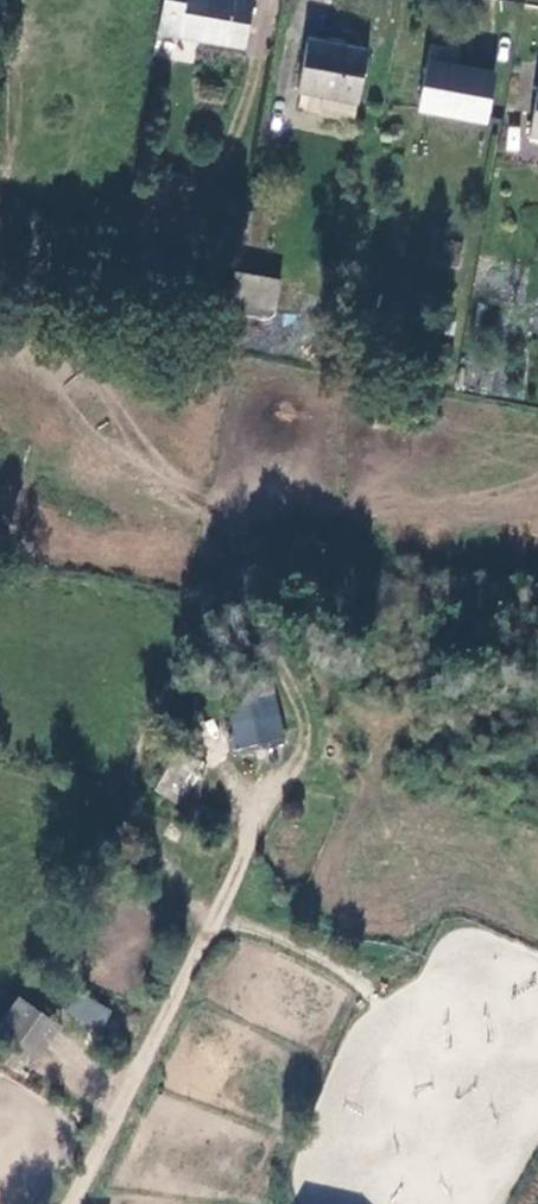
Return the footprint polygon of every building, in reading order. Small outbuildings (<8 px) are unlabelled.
[(248,0),(158,0),(152,32),(240,47),(248,0)] [(355,105),(366,49),(304,36),(296,95),(355,105)] [(484,113),(493,69),(459,64),(462,45),(431,40),(418,103),(484,113)] [(536,77),(527,129),(537,131),(537,77),(536,77)] [(271,312),(278,280),(229,271),(223,303),(271,312)] [(272,687),(268,671),(217,685),(222,701),(272,687)] [(272,687),(222,701),(237,758),(288,744),(272,687)] [(179,750),(156,793),(176,803),(199,761),(179,750)] [(78,994),(68,1013),(101,1029),(111,1011),(78,994)] [(58,1021),(19,997),(0,1028),(0,1061),(24,1075),(58,1021)]
